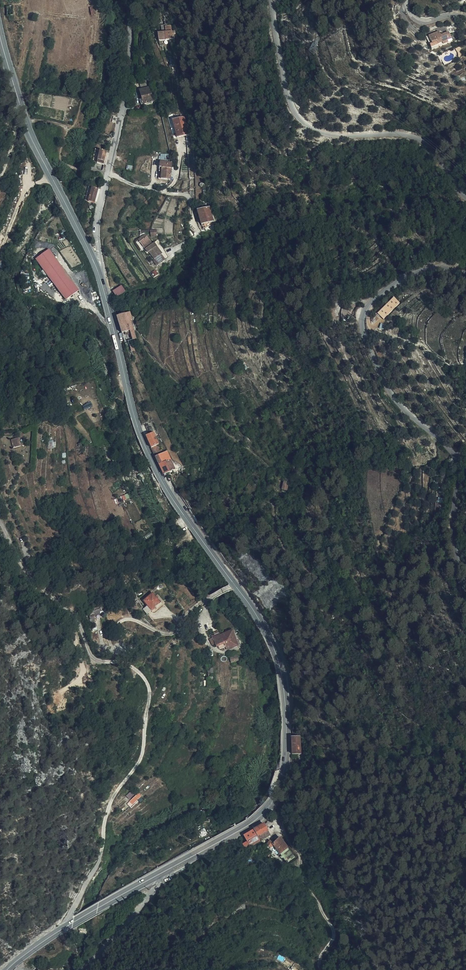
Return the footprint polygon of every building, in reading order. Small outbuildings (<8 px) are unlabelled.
[(161,36),(168,35),(167,28),(168,28),(168,19),(163,19),(164,27),(160,27),(161,36)] [(167,28),(168,35),(175,35),(174,27),(168,28),(167,28)] [(441,35),(439,31),(429,35),(432,44),(437,42),(439,47),(452,41),(449,32),(441,35)] [(155,96),(150,83),(141,87),(146,100),(155,96)] [(183,130),(184,133),(190,131),(185,113),(177,115),(183,130)] [(178,134),(184,133),(183,130),(177,115),(173,116),(178,134)] [(105,161),(108,149),(101,147),(98,160),(105,161)] [(170,150),(162,150),(161,157),(173,158),(174,150),(170,150)] [(173,158),(161,157),(159,174),(171,176),(173,158)] [(89,198),(96,199),(99,186),(93,184),(89,198)] [(199,206),(198,206),(201,213),(203,220),(209,223),(213,221),(211,218),(214,216),(212,212),(209,203),(205,205),(199,206)] [(154,240),(148,232),(140,238),(149,249),(150,248),(160,261),(167,255),(155,239),(154,240)] [(79,288),(52,246),(39,255),(65,297),(79,288)] [(122,285),(113,291),(117,297),(126,291),(122,285)] [(394,297),(378,313),(384,319),(400,303),(394,297)] [(131,309),(119,312),(122,322),(133,319),(134,318),(131,309)] [(133,319),(122,322),(126,337),(134,335),(132,326),(135,325),(133,319)] [(151,430),(148,432),(154,444),(160,441),(157,433),(159,431),(157,426),(151,429),(151,430)] [(154,444),(166,470),(175,467),(176,469),(179,468),(178,466),(174,455),(173,453),(171,448),(165,450),(160,441),(154,444)] [(185,494),(180,497),(189,509),(194,507),(185,494)] [(194,516),(199,512),(194,507),(189,509),(194,516)] [(160,599),(153,591),(144,599),(148,603),(144,607),(148,612),(152,608),(154,609),(157,605),(156,604),(160,599)] [(105,609),(105,605),(98,606),(98,608),(94,608),(95,617),(99,616),(98,611),(99,611),(99,609),(105,609)] [(223,626),(211,630),(215,640),(218,639),(219,640),(225,643),(227,642),(228,645),(240,641),(235,625),(224,629),(223,626)] [(292,734),(293,750),(301,750),(301,733),(292,734)] [(264,823),(255,828),(259,834),(258,835),(261,840),(263,839),(264,840),(267,839),(266,837),(268,836),(269,837),(272,835),(264,823)] [(248,840),(244,843),(248,849),(261,840),(258,835),(259,834),(255,828),(245,834),(248,840)] [(291,847),(282,835),(274,841),(272,838),(265,845),(266,847),(267,847),(269,850),(271,848),(277,856),(291,847)]
